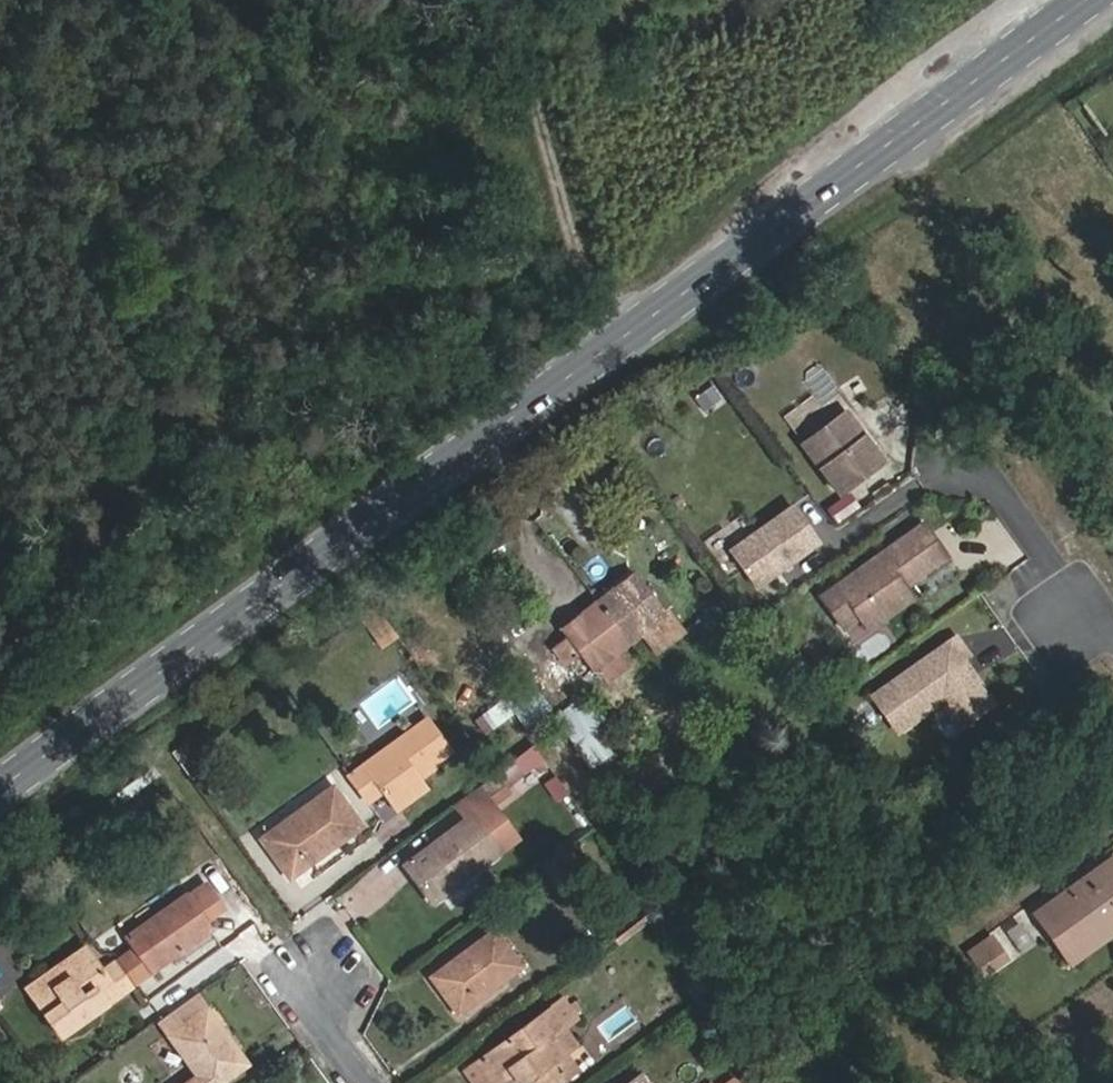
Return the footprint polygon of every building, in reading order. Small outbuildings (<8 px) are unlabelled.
[(886,464),(850,413),(805,442),(841,494),(886,464)] [(819,546),(793,508),(730,552),(755,589),(819,546)] [(947,561),(923,526),(819,598),(836,623),(862,605),(871,619),(908,595),(904,590),(947,561)] [(630,644),(668,616),(637,572),(597,601),(630,644)] [(908,595),(871,619),(862,605),(836,623),(842,631),(859,621),(866,633),(913,602),(908,595)] [(590,672),(630,644),(597,601),(559,629),(590,672)] [(385,649),(400,639),(377,606),(363,616),(385,649)] [(968,656),(956,639),(873,698),(898,734),(943,703),(960,729),(996,706),(977,678),(974,678),(967,677),(957,664),(962,660),(968,656)] [(974,678),(962,660),(957,664),(967,677),(974,678)] [(610,696),(602,684),(546,724),(562,747),(591,728),(600,741),(617,730),(618,725),(608,710),(602,711),(598,705),(610,696)] [(423,777),(419,773),(449,751),(426,720),(351,773),(371,801),(380,795),(386,802),(423,777)] [(356,812),(371,801),(351,773),(335,784),(356,812)] [(515,801),(496,776),(471,794),(489,818),(515,801)] [(386,802),(393,811),(429,787),(423,777),(386,802)] [(356,812),(335,784),(260,838),(290,880),(366,825),(356,812)] [(506,854),(476,810),(401,863),(432,904),(506,854)] [(1032,912),(1070,965),(1112,935),(1112,856),(1032,912)] [(560,893),(574,884),(555,857),(541,867),(560,893)] [(106,969),(88,943),(24,986),(61,1041),(234,921),(213,892),(198,903),(190,893),(125,938),(133,950),(106,969)] [(121,941),(101,911),(84,923),(105,952),(121,941)] [(988,925),(962,944),(983,975),(1010,958),(988,925)] [(526,967),(497,926),(428,975),(457,1016),(526,967)] [(568,996),(476,1058),(492,1082),(507,1082),(514,1078),(518,1082),(563,1082),(584,1069),(570,1051),(581,1043),(571,1027),(583,1018),(568,996)] [(198,1075),(187,1082),(224,1082),(252,1063),(211,1005),(169,1033),(198,1075)] [(645,1073),(630,1082),(652,1082),(645,1073)]
